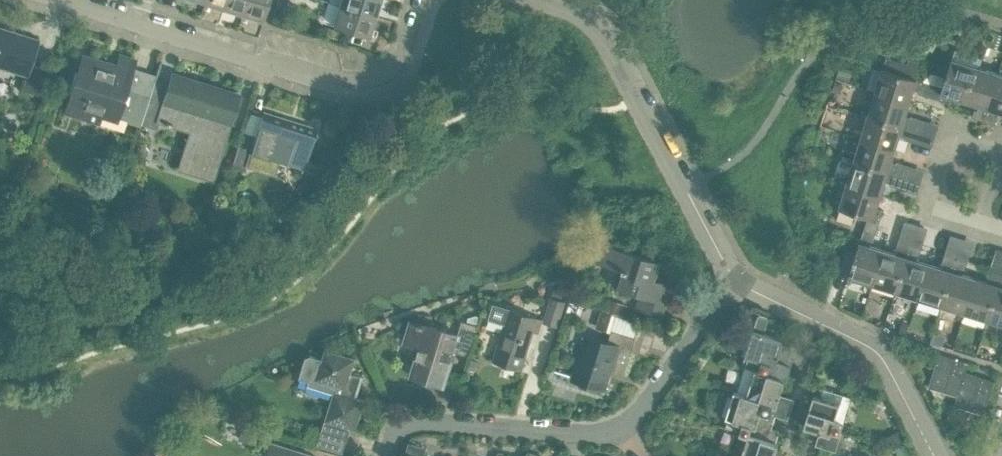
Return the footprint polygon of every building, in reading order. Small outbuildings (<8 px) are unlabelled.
[(226,0),(205,0),(205,2),(205,3),(204,4),(210,6),(211,4),(223,8),(226,0)] [(246,0),(226,0),(223,8),(224,8),(223,10),(229,12),(229,10),(242,14),(246,0)] [(267,0),(246,0),(242,14),(242,16),(247,18),(248,16),(261,20),(267,0)] [(380,0),(341,0),(339,6),(375,17),(375,16),(377,16),(379,11),(377,10),(380,0)] [(371,29),(375,17),(339,6),(333,24),(369,36),(369,34),(371,35),(373,29),(371,29)] [(38,40),(0,28),(0,66),(26,74),(21,89),(44,97),(52,70),(30,63),(38,40)] [(925,95),(929,83),(917,79),(918,61),(909,58),(907,63),(886,56),(882,69),(875,92),(909,102),(913,89),(918,91),(918,92),(925,95)] [(147,100),(155,75),(132,67),(134,62),(117,57),(113,72),(80,62),(68,102),(84,107),(86,101),(102,106),(100,112),(117,117),(124,93),(147,100)] [(973,86),(979,67),(952,59),(953,59),(951,59),(942,87),(929,83),(925,95),(949,102),(949,101),(950,96),(960,99),(965,84),(973,86)] [(211,178),(237,94),(220,89),(219,92),(171,78),(169,85),(155,81),(161,61),(160,61),(155,75),(147,100),(140,124),(156,129),(159,120),(192,130),(180,168),(211,178)] [(984,120),(998,73),(979,67),(973,86),(965,84),(960,99),(979,105),(977,110),(974,109),(972,117),(984,120)] [(998,73),(984,120),(995,124),(997,116),(994,115),(996,110),(1001,112),(1001,75),(998,73)] [(905,116),(909,102),(875,92),(868,115),(915,129),(918,118),(911,116),(910,117),(905,116)] [(303,168),(314,133),(316,129),(262,112),(255,134),(243,130),(232,163),(246,167),(251,151),(303,168)] [(895,148),(899,135),(904,136),(904,139),(911,141),(915,129),(868,115),(861,138),(895,148)] [(891,162),(895,148),(861,138),(854,161),(901,175),(904,164),(897,161),(896,163),(891,162)] [(897,187),(901,175),(854,161),(847,184),(881,194),(885,181),(890,182),(889,184),(897,187)] [(877,208),(881,194),(847,184),(840,206),(839,206),(839,207),(840,208),(836,219),(852,224),(855,212),(868,216),(864,230),(875,233),(883,209),(882,209),(877,208)] [(872,284),(883,250),(870,245),(871,240),(873,241),(875,233),(864,230),(860,242),(859,242),(848,276),(850,277),(872,284)] [(672,284),(656,279),(661,262),(613,247),(614,242),(594,236),(589,255),(607,260),(605,265),(623,271),(617,288),(639,295),(635,308),(662,317),(672,284)] [(895,291),(910,244),(898,240),(896,248),(898,249),(896,254),(883,250),(872,284),(895,291)] [(918,298),(929,264),(915,260),(917,254),(919,255),(921,247),(910,244),(895,291),(918,298)] [(941,305),(956,258),(944,255),(942,262),(944,263),(942,268),(929,264),(918,298),(941,305)] [(964,312),(975,278),(961,274),(963,269),(965,269),(967,262),(956,258),(941,305),(964,312)] [(987,319),(1001,272),(990,269),(988,276),(990,277),(988,282),(975,278),(964,312),(987,319)] [(1001,272),(987,319),(1001,324),(1001,272)] [(557,326),(564,302),(551,298),(544,322),(557,326)] [(518,368),(530,330),(536,332),(540,320),(506,309),(502,321),(507,322),(495,360),(518,368)] [(613,330),(617,317),(599,311),(594,328),(612,334),(613,330)] [(443,385),(454,351),(469,356),(478,325),(462,320),(458,334),(411,320),(405,341),(420,346),(411,375),(443,385)] [(625,370),(635,337),(613,330),(609,345),(586,338),(574,377),(604,386),(612,366),(625,370)] [(782,344),(783,339),(753,330),(745,356),(761,361),(759,370),(758,371),(785,379),(786,380),(791,365),(786,364),(791,347),(782,344)] [(305,357),(299,378),(308,381),(307,385),(333,393),(317,445),(343,453),(350,429),(355,430),(365,399),(355,396),(361,375),(351,373),(356,358),(325,348),(322,358),(310,354),(305,357)] [(959,393),(966,372),(968,363),(939,353),(928,386),(945,392),(946,389),(958,393),(959,393)] [(778,400),(785,379),(758,371),(759,370),(755,369),(747,394),(765,400),(761,410),(769,412),(769,413),(788,419),(793,404),(778,400)] [(984,414),(994,381),(966,372),(959,393),(958,393),(954,405),(971,410),(971,408),(984,411),(983,413),(984,414)] [(822,388),(819,397),(813,395),(804,425),(825,432),(821,447),(836,451),(842,432),(841,431),(851,396),(822,388)] [(758,421),(761,410),(765,400),(747,394),(734,390),(726,417),(743,422),(740,432),(748,434),(776,443),(776,442),(779,431),(771,428),(772,426),(758,421)] [(779,443),(776,442),(776,443),(748,434),(741,455),(775,455),(779,443)] [(423,447),(408,442),(404,455),(420,455),(423,447)] [(309,454),(273,443),(269,455),(308,455),(309,454)]
